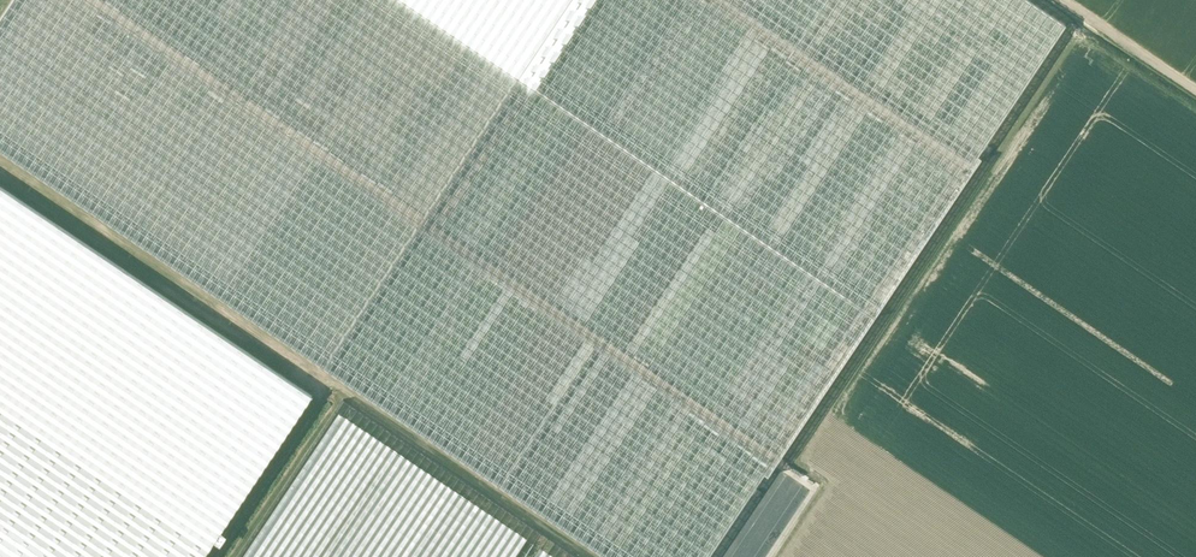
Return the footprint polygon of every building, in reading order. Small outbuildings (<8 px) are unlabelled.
[(0,17),(0,150),(606,556),(707,556),(764,473),(767,475),(980,158),(977,155),(1065,24),(1028,0),(12,0),(0,17)] [(312,395),(0,186),(0,556),(203,556),(312,395)]
